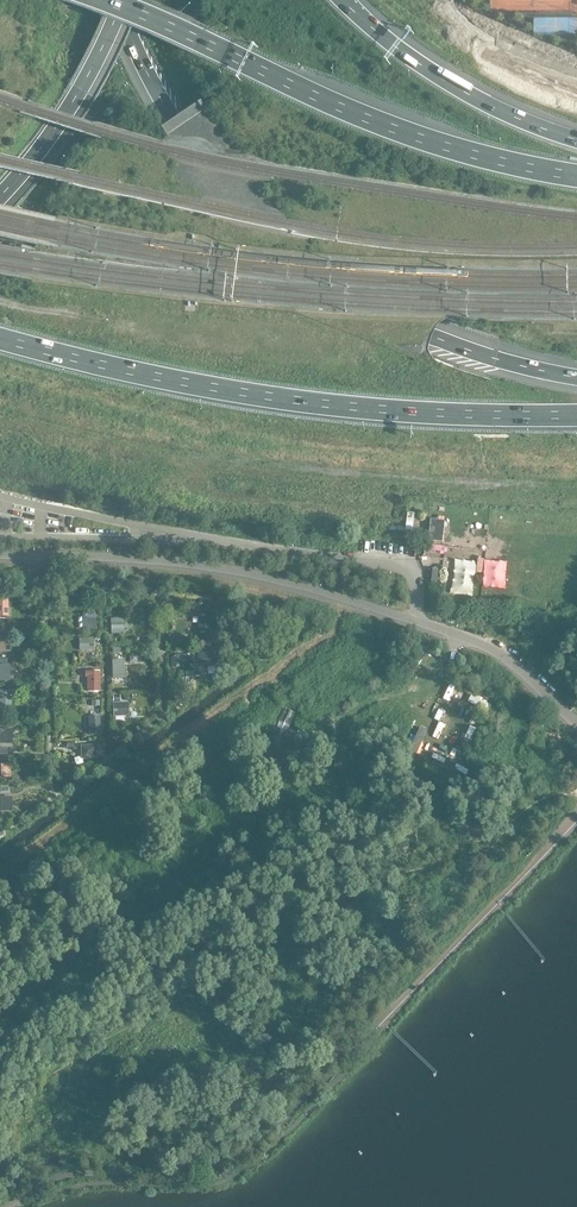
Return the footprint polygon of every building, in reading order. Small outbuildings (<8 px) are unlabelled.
[(462,600),(465,574),(455,573),(452,599),(462,600)] [(8,598),(0,598),(0,616),(9,615),(8,598)] [(96,628),(96,611),(83,612),(84,629),(96,628)] [(213,632),(213,616),(196,616),(196,632),(213,632)] [(111,623),(111,633),(123,633),(123,631),(125,630),(125,621),(123,617),(108,617),(108,623),(111,623)] [(11,635),(0,635),(0,652),(11,651),(11,635)] [(93,637),(79,638),(79,650),(94,650),(93,637)] [(199,652),(199,666),(213,665),(213,651),(199,652)] [(187,661),(187,654),(175,654),(175,656),(171,656),(171,668),(183,668),(182,661),(187,661)] [(125,677),(124,658),(112,659),(113,678),(125,677)] [(10,663),(0,663),(0,680),(10,680),(10,663)] [(100,691),(100,670),(87,670),(85,670),(85,676),(87,676),(87,690),(100,691)] [(12,689),(0,690),(0,711),(12,711),(12,689)] [(128,701),(112,702),(113,716),(129,715),(128,701)] [(101,734),(100,715),(89,715),(89,734),(101,734)] [(13,728),(0,728),(0,743),(13,743),(13,728)] [(95,744),(80,744),(81,758),(96,758),(95,744)] [(305,773),(323,760),(320,756),(302,769),(305,773)] [(10,762),(1,762),(1,777),(11,776),(10,762)] [(318,802),(335,790),(329,781),(312,794),(318,802)] [(0,796),(0,810),(11,810),(11,796),(0,796)]
